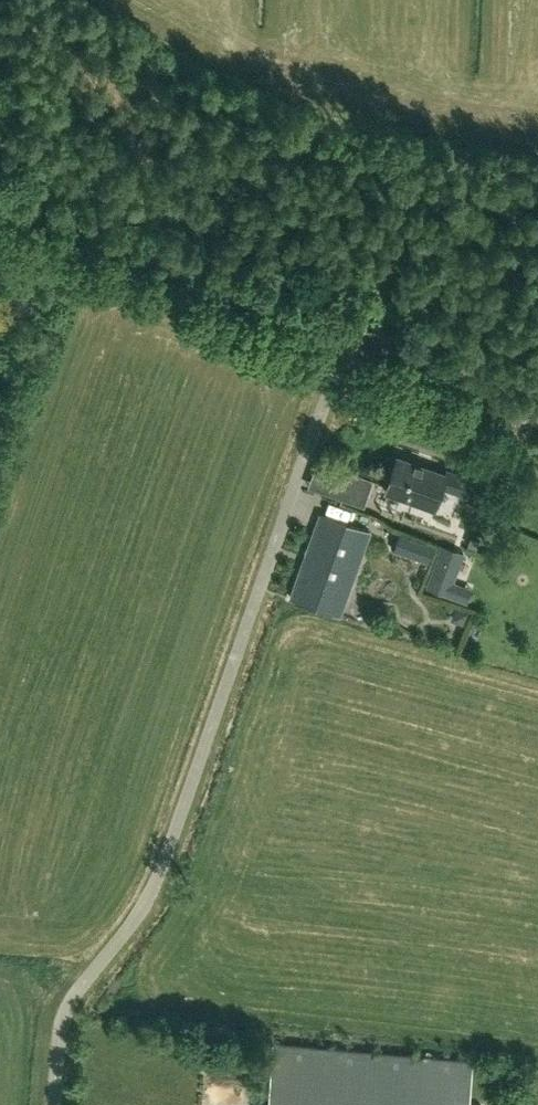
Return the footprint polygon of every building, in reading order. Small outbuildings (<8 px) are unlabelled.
[(446,473),(397,456),(385,489),(434,507),(446,473)] [(365,506),(374,480),(351,472),(342,498),(365,506)] [(290,597),(340,615),(370,532),(320,514),(290,597)] [(393,550),(429,563),(435,546),(400,533),(393,550)] [(469,594),(482,549),(468,545),(455,590),(469,594)] [(459,562),(437,554),(426,587),(447,595),(459,562)] [(469,611),(457,606),(453,614),(456,621),(464,624),(469,611)] [(268,1104),(469,1104),(472,1061),(273,1044),(268,1104)]
